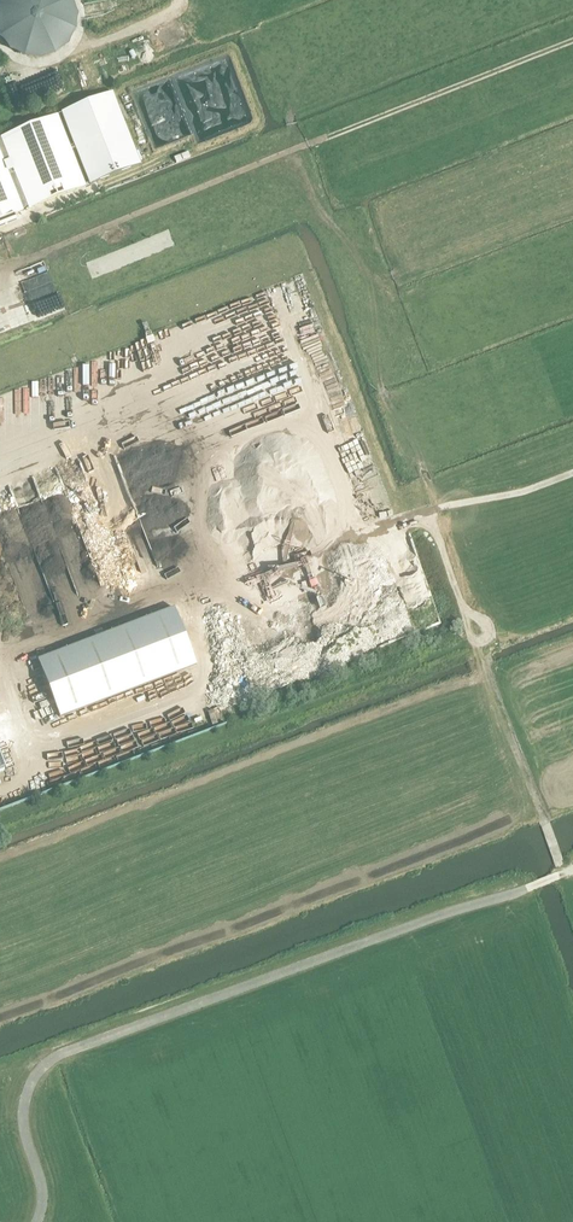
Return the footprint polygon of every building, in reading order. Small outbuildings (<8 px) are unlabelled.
[(73,0),(1,0),(0,3),(0,26),(6,46),(27,56),(38,57),(67,48),(77,28),(78,16),(78,17),(73,0)] [(112,92),(61,113),(90,185),(141,164),(112,92)] [(57,115),(1,138),(29,208),(85,186),(57,115)] [(24,211),(0,151),(0,220),(24,211)] [(120,554),(121,574),(137,573),(137,553),(120,554)] [(61,718),(196,666),(174,608),(38,660),(61,718)]
